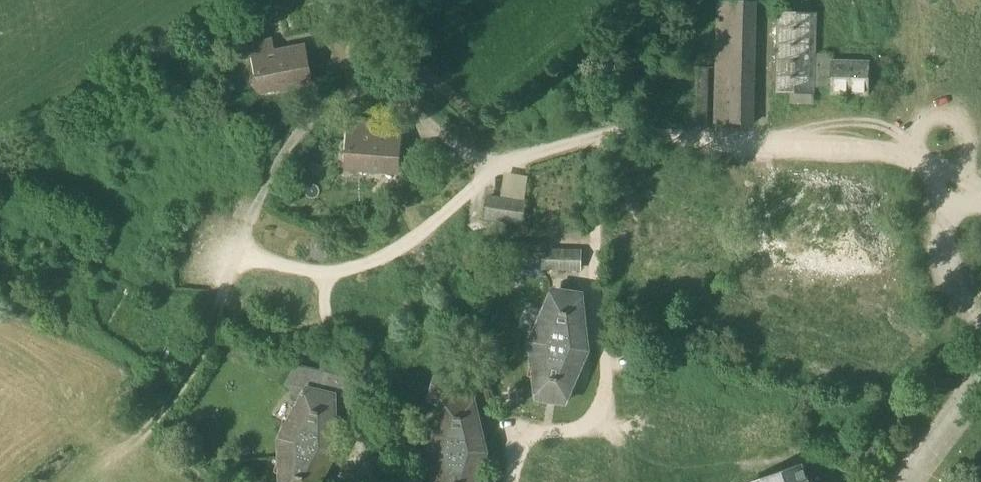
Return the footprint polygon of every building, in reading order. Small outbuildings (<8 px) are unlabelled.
[(719,124),(754,124),(757,2),(722,1),(719,124)] [(778,11),(776,93),(815,94),(815,86),(815,68),(816,55),(816,14),(778,11)] [(238,47),(241,59),(255,57),(261,91),(275,88),(280,92),(287,91),(291,85),(309,81),(303,47),(255,56),(253,44),(238,47)] [(815,68),(815,86),(831,87),(831,94),(867,95),(869,62),(832,61),(833,55),(816,55),(815,68)] [(690,123),(709,123),(710,68),(691,67),(690,123)] [(346,168),(360,169),(365,174),(372,174),(377,170),(396,171),(398,136),(369,134),(370,122),(350,120),(346,168)] [(485,218),(520,223),(523,202),(488,197),(485,218)] [(503,242),(502,264),(541,265),(541,271),(581,272),(582,250),(545,249),(545,243),(503,242)] [(843,285),(844,271),(832,270),(831,284),(843,285)] [(532,343),(537,396),(538,398),(563,402),(586,352),(579,296),(554,292),(553,295),(532,343)] [(282,481),(319,481),(335,453),(333,415),(354,407),(353,380),(296,366),(286,385),(302,400),(281,440),(282,481)] [(443,408),(430,452),(437,481),(476,481),(484,453),(473,409),(488,402),(483,380),(435,378),(428,400),(443,408)] [(800,468),(761,481),(806,481),(800,468)]
